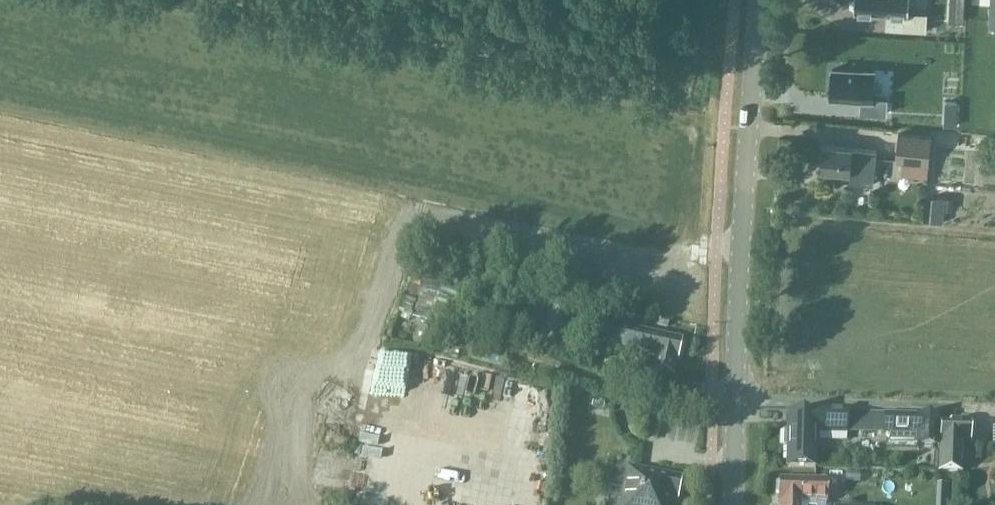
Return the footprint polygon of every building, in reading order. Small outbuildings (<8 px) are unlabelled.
[(854,11),(888,13),(887,27),(925,29),(926,13),(909,12),(910,0),(855,0),(854,11)] [(950,8),(949,22),(963,23),(963,8),(950,8)] [(874,71),(832,69),(831,98),(861,100),(861,112),(886,114),(887,99),(873,98),(874,71)] [(900,135),(898,161),(906,162),(904,177),(929,180),(931,164),(933,138),(930,138),(913,136),(900,135)] [(823,146),(820,170),(849,173),(849,182),(873,184),(876,151),(852,149),(852,148),(823,146)] [(946,197),(932,196),(930,220),(943,222),(946,197)] [(954,197),(946,197),(945,208),(952,209),(954,197)] [(444,277),(413,267),(397,312),(429,322),(434,309),(452,314),(463,278),(446,272),(444,277)] [(659,321),(658,327),(667,330),(669,323),(659,321)] [(681,337),(646,330),(610,322),(607,336),(605,346),(654,357),(651,370),(673,375),(676,362),(681,337)] [(507,351),(474,341),(469,358),(502,368),(507,351)] [(650,364),(638,362),(634,383),(645,385),(646,379),(647,379),(650,364)] [(847,412),(847,410),(829,409),(829,415),(787,413),(787,432),(783,432),(783,445),(786,445),(786,465),(813,466),(814,432),(846,434),(846,430),(847,412)] [(847,412),(846,430),(883,431),(883,430),(884,413),(847,412)] [(936,449),(937,416),(884,413),(883,430),(883,431),(883,434),(889,435),(889,447),(936,449)] [(970,438),(970,422),(940,421),(939,471),(961,471),(962,438),(970,438)] [(627,468),(621,504),(668,504),(670,498),(678,500),(682,478),(627,468)] [(778,481),(775,482),(775,492),(778,494),(778,504),(779,504),(802,504),(802,503),(827,504),(827,479),(778,478),(778,481)]
